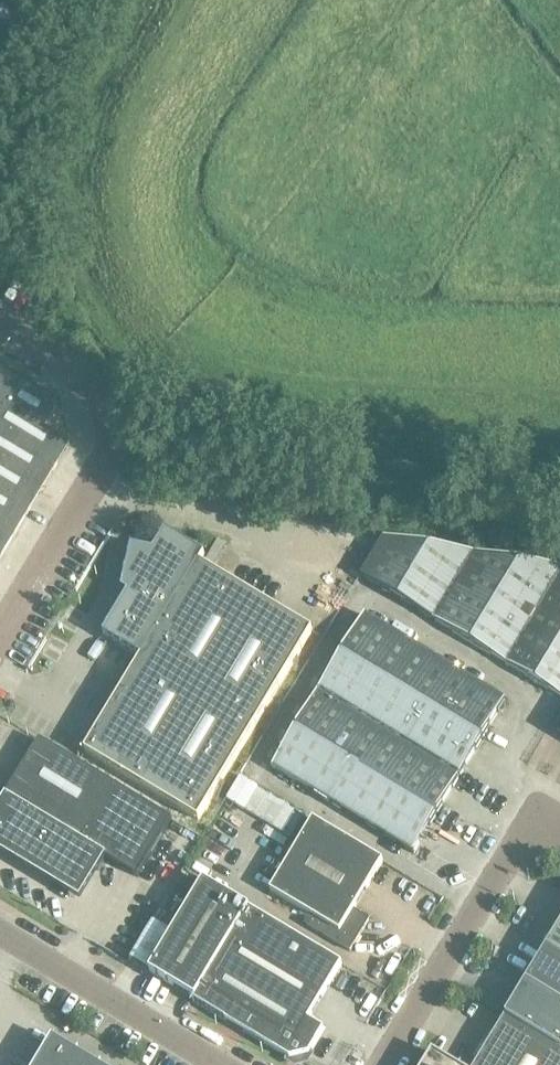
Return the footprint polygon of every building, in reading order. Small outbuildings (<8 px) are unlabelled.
[(16,29),(0,20),(0,55),(16,29)] [(68,448),(65,446),(66,444),(58,413),(0,378),(0,559),(68,448)] [(205,557),(166,533),(153,554),(131,549),(122,592),(128,595),(103,637),(141,660),(84,753),(198,822),(312,633),(200,565),(205,557)] [(384,542),(361,580),(559,699),(559,572),(384,542)] [(414,855),(437,817),(506,703),(365,618),(273,770),(414,855)] [(145,867),(172,822),(39,743),(0,808),(0,848),(77,894),(92,870),(97,873),(104,861),(137,880),(145,867)] [(242,792),(229,814),(284,847),(297,825),(242,792)] [(354,913),(383,864),(312,824),(269,896),(310,919),(306,928),(350,953),(369,922),(354,913)] [(179,841),(167,861),(188,873),(200,854),(179,841)] [(203,884),(149,976),(196,1003),(203,989),(252,1018),(243,1033),(290,1062),(308,1057),(323,1032),(308,1023),(342,967),(203,884)] [(505,1020),(559,1054),(559,930),(505,1020)] [(505,1020),(478,1064),(559,1064),(559,1054),(505,1020)] [(52,1042),(38,1064),(89,1064),(52,1042)] [(433,1055),(426,1064),(449,1064),(433,1055)]
